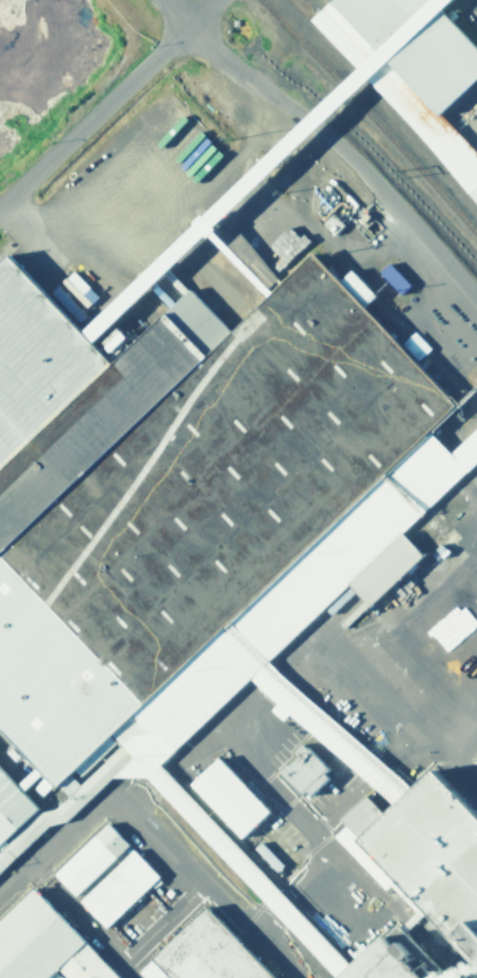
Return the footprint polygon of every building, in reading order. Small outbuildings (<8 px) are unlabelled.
[(476,239),(476,141),(458,136),(476,106),(476,0),(332,0),(476,239)] [(312,309),(317,310),(329,324),(334,319),(349,323),(377,299),(359,277),(328,282),(331,297),(303,302),(292,288),(246,326),(228,329),(197,293),(115,362),(111,362),(22,256),(0,274),(0,452),(0,451),(41,499),(53,502),(58,508),(94,478),(97,464),(220,361),(224,362),(246,358),(252,337),(278,314),(312,309)] [(380,274),(402,296),(410,288),(389,266),(380,274)] [(40,769),(15,791),(0,774),(0,864),(156,787),(324,977),(476,977),(476,797),(450,766),(344,818),(344,837),(415,918),(351,973),(163,759),(354,591),(371,610),(428,560),(402,531),(476,465),(476,415),(54,785),(40,769)] [(332,770),(307,744),(296,754),(300,758),(282,775),(308,803),(332,780),(327,774),(332,770)] [(274,813),(222,758),(193,785),(245,840),(274,813)] [(55,875),(77,900),(133,849),(111,824),(55,875)] [(163,880),(135,851),(80,903),(108,932),(163,880)] [(37,889),(0,924),(0,977),(120,977),(37,889)] [(212,907),(138,974),(142,977),(275,977),(212,907)]
